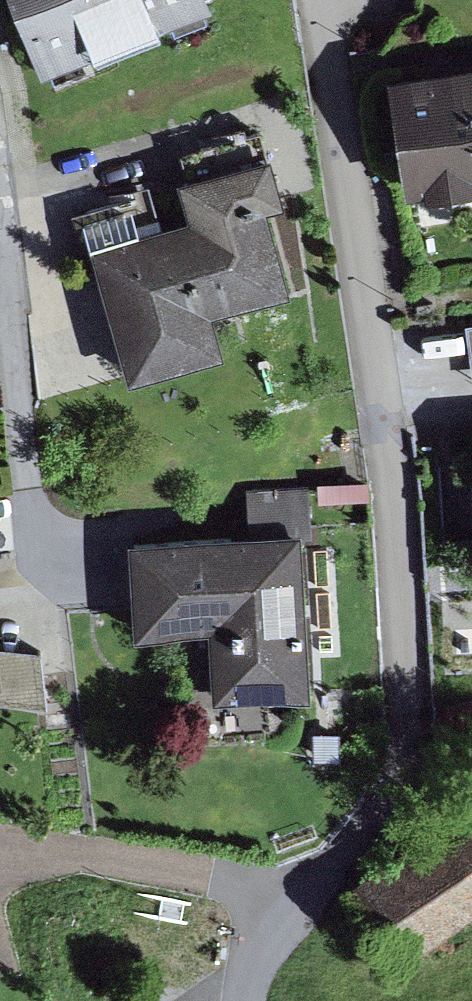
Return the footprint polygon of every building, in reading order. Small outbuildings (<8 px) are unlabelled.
[(39,71),(211,4),(209,0),(11,0),(39,71)] [(390,75),(407,191),(425,188),(426,196),(471,190),(471,64),(471,62),(390,75)] [(272,142),(180,167),(192,208),(204,250),(230,243),(244,294),(291,281),(268,198),(286,193),(272,142)] [(204,250),(192,208),(94,235),(131,370),(224,344),(212,303),(244,294),(230,243),(204,250)] [(370,474),(317,477),(318,496),(371,493),(370,474)] [(302,519),(129,529),(135,629),(211,624),(215,693),(312,687),(302,519)] [(0,646),(0,665),(2,680),(0,680),(0,698),(43,703),(40,652),(0,646)] [(338,726),(312,727),(313,753),(340,752),(338,726)] [(352,881),(405,955),(471,908),(471,798),(352,881)]
